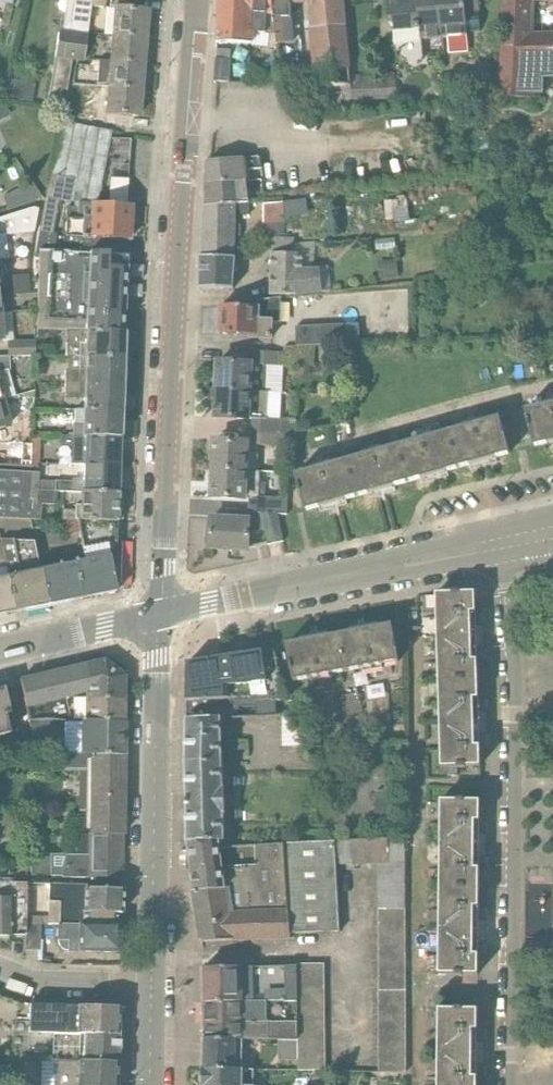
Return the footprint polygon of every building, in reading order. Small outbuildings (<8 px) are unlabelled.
[(92,7),(93,0),(68,0),(63,31),(89,35),(91,12),(92,7)] [(92,7),(106,9),(107,0),(93,0),(92,7)] [(252,33),(252,0),(220,0),(218,43),(252,43),(252,33)] [(269,35),(270,47),(278,48),(277,46),(276,46),(274,0),(252,0),(252,33),(255,34),(269,35)] [(276,46),(277,46),(294,42),(291,18),(291,6),(306,6),(308,27),(309,26),(314,71),(284,75),(287,94),(317,91),(319,112),(354,108),(353,102),(398,99),(395,73),(351,76),(344,0),(274,0),(276,46)] [(443,38),(440,0),(388,0),(390,20),(394,19),(395,34),(420,31),(421,40),(443,38)] [(443,38),(468,36),(466,12),(480,11),(479,0),(440,0),(443,38)] [(552,79),(552,34),(531,34),(533,1),(552,3),(552,0),(504,0),(498,97),(508,97),(509,106),(527,105),(526,96),(535,95),(535,92),(545,92),(544,81),(552,79)] [(112,36),(145,39),(148,12),(126,10),(114,8),(112,35),(112,36)] [(47,100),(65,103),(72,61),(85,63),(89,35),(63,31),(57,31),(47,100)] [(104,62),(143,65),(145,39),(112,36),(109,60),(104,59),(104,62)] [(215,82),(231,83),(233,60),(216,59),(215,82)] [(141,90),(143,65),(104,62),(101,88),(108,88),(141,90)] [(7,98),(31,102),(34,85),(10,81),(7,98)] [(107,116),(106,124),(131,129),(132,117),(139,117),(141,90),(108,88),(105,116),(107,116)] [(78,204),(99,205),(113,132),(60,122),(37,251),(40,251),(55,252),(57,235),(54,235),(60,201),(72,204),(78,204)] [(243,203),(250,204),(246,171),(263,170),(262,157),(207,163),(204,201),(243,203)] [(35,202),(42,197),(31,182),(25,186),(4,197),(8,211),(35,202)] [(274,238),(285,238),(285,219),(309,215),(307,200),(284,203),(264,205),(263,240),(273,240),(273,238),(274,238)] [(202,229),(241,231),(241,225),(236,225),(237,205),(250,204),(243,203),(204,201),(202,229)] [(93,239),(98,239),(130,241),(131,206),(99,205),(78,204),(78,208),(67,207),(65,237),(82,238),(82,240),(93,241),(93,239)] [(35,233),(39,209),(34,208),(0,219),(0,226),(1,234),(1,236),(5,235),(35,233)] [(236,260),(236,259),(236,258),(236,238),(241,238),(241,231),(202,229),(202,232),(202,258),(236,260)] [(295,244),(295,238),(285,238),(274,238),(274,240),(274,254),(295,255),(295,244)] [(272,296),(297,297),(332,292),(329,267),(315,267),(316,243),(295,244),(295,255),(274,254),(272,296)] [(481,269),(494,268),(493,250),(481,250),(481,269)] [(38,293),(127,297),(129,257),(69,254),(69,253),(55,252),(40,251),(38,293)] [(223,289),(234,289),(236,260),(202,258),(201,290),(223,289)] [(11,286),(30,285),(29,275),(10,277),(11,286)] [(12,296),(31,294),(30,285),(11,286),(12,296)] [(127,297),(38,293),(37,330),(126,333),(127,297)] [(252,338),(274,339),(274,324),(281,324),(282,299),(252,303),(251,308),(221,307),(220,336),(252,337),(252,338)] [(348,344),(356,343),(355,324),(296,327),(297,347),(317,346),(331,345),(348,344)] [(71,360),(125,362),(126,334),(67,332),(66,358),(71,358),(71,360)] [(13,341),(8,341),(9,356),(36,357),(36,341),(13,341)] [(316,367),(317,346),(297,347),(284,347),(284,353),(256,352),(256,365),(219,363),(218,391),(267,393),(268,366),(299,368),(299,365),(316,367)] [(10,369),(8,356),(0,357),(0,401),(5,400),(16,397),(11,378),(10,369)] [(65,385),(124,388),(125,362),(71,360),(71,371),(66,371),(65,385)] [(84,411),(123,412),(124,388),(65,385),(65,396),(84,397),(84,411)] [(253,432),(290,434),(293,434),(293,420),(268,419),(270,393),(267,393),(218,391),(216,419),(254,420),(253,432)] [(12,425),(5,400),(0,401),(0,429),(12,425)] [(552,442),(552,403),(526,410),(528,420),(527,421),(529,428),(530,428),(534,446),(552,442)] [(73,436),(122,438),(123,412),(84,411),(75,411),(75,423),(73,423),(73,436)] [(510,454),(510,453),(505,436),(506,435),(504,428),(503,428),(500,418),(449,432),(459,468),(510,454)] [(243,472),(259,472),(260,447),(289,448),(290,434),(253,432),(253,445),(215,443),(214,471),(243,472)] [(408,483),(459,468),(449,432),(398,446),(408,483)] [(84,465),(120,467),(122,438),(73,436),(61,436),(60,447),(73,448),(72,464),(84,465)] [(29,468),(30,444),(0,442),(0,467),(29,468)] [(357,497),(408,483),(398,446),(347,461),(357,497)] [(306,512),(357,497),(347,461),(296,475),(299,486),(298,486),(300,494),(301,493),(306,512)] [(83,492),(119,493),(120,467),(84,465),(83,492)] [(39,491),(40,481),(40,473),(0,471),(0,489),(39,491)] [(288,516),(288,501),(260,500),(261,472),(259,472),(243,472),(214,471),(213,499),(250,500),(250,513),(262,514),(278,515),(288,516)] [(57,492),(57,482),(40,481),(39,491),(55,492),(57,492)] [(57,492),(72,492),(73,482),(57,482),(57,492)] [(42,505),(56,506),(57,492),(55,492),(39,491),(0,489),(0,502),(42,505)] [(79,521),(118,523),(119,493),(83,492),(81,492),(80,507),(76,506),(76,510),(62,510),(62,520),(79,521)] [(41,520),(42,505),(0,502),(0,518),(41,520)] [(262,514),(268,546),(284,542),(278,515),(262,514)] [(250,521),(212,519),(210,548),(249,550),(250,521)] [(76,563),(83,600),(117,593),(116,586),(120,585),(122,543),(118,543),(118,523),(79,521),(86,561),(76,563)] [(16,613),(48,607),(41,571),(35,541),(1,540),(6,568),(16,613)] [(48,607),(83,600),(76,563),(41,571),(48,607)] [(16,613),(6,568),(0,569),(0,617),(16,613)] [(438,638),(439,681),(440,725),(442,768),(448,768),(448,777),(458,776),(458,768),(466,768),(466,767),(481,767),(480,747),(476,747),(475,724),(474,698),(479,698),(478,680),(478,661),(473,661),(472,637),(471,612),(476,612),(475,593),(460,593),(460,592),(452,592),(452,594),(436,594),(438,638)] [(339,635),(345,673),(399,662),(397,651),(398,651),(397,643),(395,644),(392,625),(339,635)] [(294,682),(345,673),(339,635),(287,644),(290,663),(291,671),(292,671),(294,682)] [(212,701),(242,699),(274,697),(274,702),(276,702),(284,701),(275,651),(262,653),(262,652),(239,656),(209,660),(188,663),(187,702),(212,701)] [(36,720),(125,722),(125,677),(104,661),(27,680),(36,720)] [(124,757),(125,722),(36,720),(27,680),(19,682),(33,742),(33,755),(90,756),(124,757)] [(11,734),(7,716),(10,715),(3,689),(0,690),(0,737),(11,734)] [(187,702),(187,720),(222,719),(232,719),(232,713),(236,713),(236,710),(239,710),(239,707),(256,706),(256,718),(277,717),(276,702),(274,702),(274,697),(242,699),(212,701),(187,702)] [(224,762),(222,719),(187,720),(186,720),(186,763),(185,763),(187,843),(188,843),(192,873),(224,868),(221,842),(226,842),(225,816),(226,816),(226,788),(224,788),(224,762)] [(124,757),(90,756),(88,855),(69,855),(63,876),(121,878),(123,878),(123,836),(124,836),(124,808),(124,757)] [(474,956),(474,932),(474,906),(479,906),(480,888),(480,870),(475,870),(475,845),(475,820),(480,820),(480,801),(465,801),(465,800),(457,800),(457,801),(441,801),(441,844),(440,888),(440,931),(439,974),(455,975),(455,976),(463,976),(463,975),(478,975),(479,956),(474,956)] [(405,839),(351,841),(352,865),(352,866),(379,865),(406,865),(405,839)] [(336,866),(352,865),(351,841),(335,842),(336,866)] [(291,934),(340,932),(336,866),(335,842),(284,844),(229,848),(231,867),(224,868),(192,873),(194,891),(202,942),(243,942),(292,941),(291,934)] [(406,879),(406,865),(379,865),(378,879),(406,879)] [(378,879),(378,893),(406,893),(406,879),(378,879)] [(27,916),(27,883),(0,883),(0,937),(26,937),(27,924),(27,916)] [(57,925),(117,926),(117,914),(122,914),(123,890),(86,889),(86,885),(49,884),(48,917),(27,916),(27,924),(42,925),(57,925)] [(378,893),(378,907),(406,906),(406,893),(378,893)] [(380,910),(379,920),(406,920),(406,906),(378,907),(378,910),(380,910)] [(379,920),(379,934),(406,934),(406,920),(379,920)] [(42,925),(27,924),(26,937),(26,952),(42,952),(42,925)] [(117,926),(57,925),(57,930),(57,943),(58,946),(60,949),(64,952),(68,952),(117,953),(117,947),(118,947),(119,946),(120,946),(120,945),(121,944),(121,943),(121,942),(121,941),(120,941),(120,940),(119,939),(117,939),(117,926)] [(379,934),(379,948),(406,948),(406,934),(379,934)] [(379,948),(379,962),(406,962),(406,948),(379,948)] [(379,962),(379,976),(406,976),(406,962),(379,962)] [(298,965),(298,978),(325,978),(325,964),(298,965)] [(203,1004),(286,1002),(286,967),(243,969),(243,968),(203,970),(203,1004)] [(407,990),(406,976),(379,976),(379,990),(407,990)] [(298,978),(298,991),(325,991),(325,978),(298,978)] [(379,990),(379,1004),(407,1003),(407,990),(379,990)] [(298,991),(298,1002),(298,1004),(325,1004),(325,991),(298,991)] [(25,1033),(29,1005),(0,994),(0,1057),(21,1057),(25,1033)] [(243,1039),(299,1041),(299,1031),(298,1018),(298,1004),(298,1002),(286,1002),(203,1004),(203,1040),(243,1039)] [(379,1004),(379,1017),(407,1017),(407,1003),(379,1004)] [(298,1004),(298,1018),(326,1017),(325,1004),(298,1004)] [(25,1033),(119,1036),(120,1007),(29,1005),(25,1033)] [(477,1078),(472,1078),(473,1053),(473,1028),(478,1028),(478,1010),(463,1009),(463,1008),(455,1008),(455,1009),(439,1009),(438,1053),(438,1084),(477,1084),(477,1078)] [(298,1018),(299,1031),(326,1031),(326,1017),(298,1018)] [(407,1031),(407,1017),(379,1017),(379,1031),(407,1031)] [(299,1031),(299,1041),(299,1044),(326,1044),(326,1031),(299,1031)] [(379,1031),(379,1045),(407,1045),(407,1031),(379,1031)] [(79,1062),(118,1064),(119,1036),(25,1033),(21,1057),(21,1061),(68,1061),(68,1064),(79,1064),(79,1062)] [(204,1070),(243,1070),(243,1039),(203,1040),(204,1070)] [(326,1057),(326,1044),(299,1044),(299,1057),(326,1057)] [(407,1059),(407,1045),(379,1045),(379,1059),(407,1059)] [(326,1057),(299,1057),(298,1071),(326,1071),(326,1057)] [(407,1059),(379,1059),(379,1073),(407,1073),(407,1059)] [(118,1064),(79,1062),(79,1064),(68,1064),(68,1078),(72,1078),(72,1084),(117,1084),(118,1064)] [(255,1070),(243,1070),(204,1070),(204,1084),(255,1084),(255,1070)]
